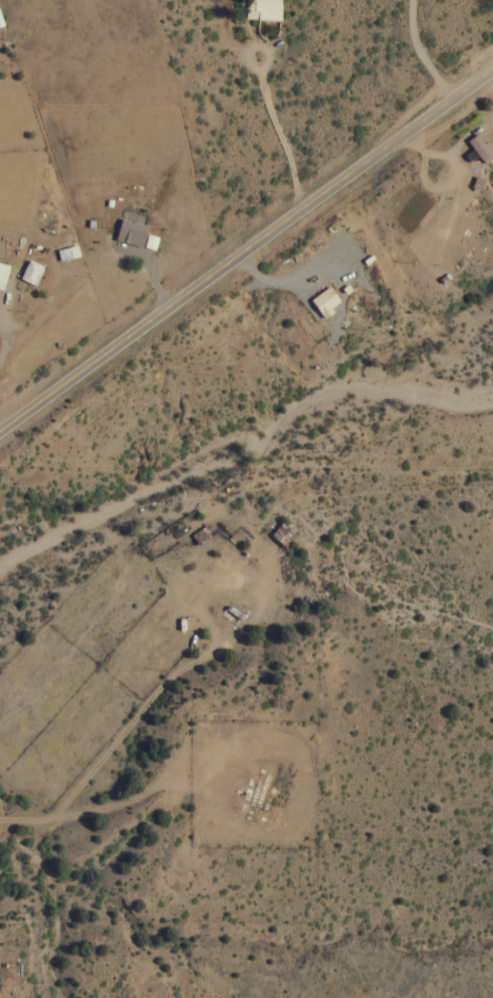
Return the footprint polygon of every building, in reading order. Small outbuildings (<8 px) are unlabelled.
[(279,21),(280,0),(246,0),(245,20),(279,21)] [(484,166),(492,159),(492,149),(487,141),(483,144),(476,134),(466,141),(484,166)] [(140,248),(146,226),(120,219),(114,240),(140,248)] [(157,238),(147,235),(143,248),(153,250),(157,238)] [(56,250),(58,262),(78,257),(76,246),(56,250)] [(18,280),(34,287),(43,267),(27,260),(18,280)] [(323,319),(332,313),(329,309),(339,302),(328,287),(309,301),(323,319)] [(271,539),(287,547),(294,531),(278,524),(271,539)]
